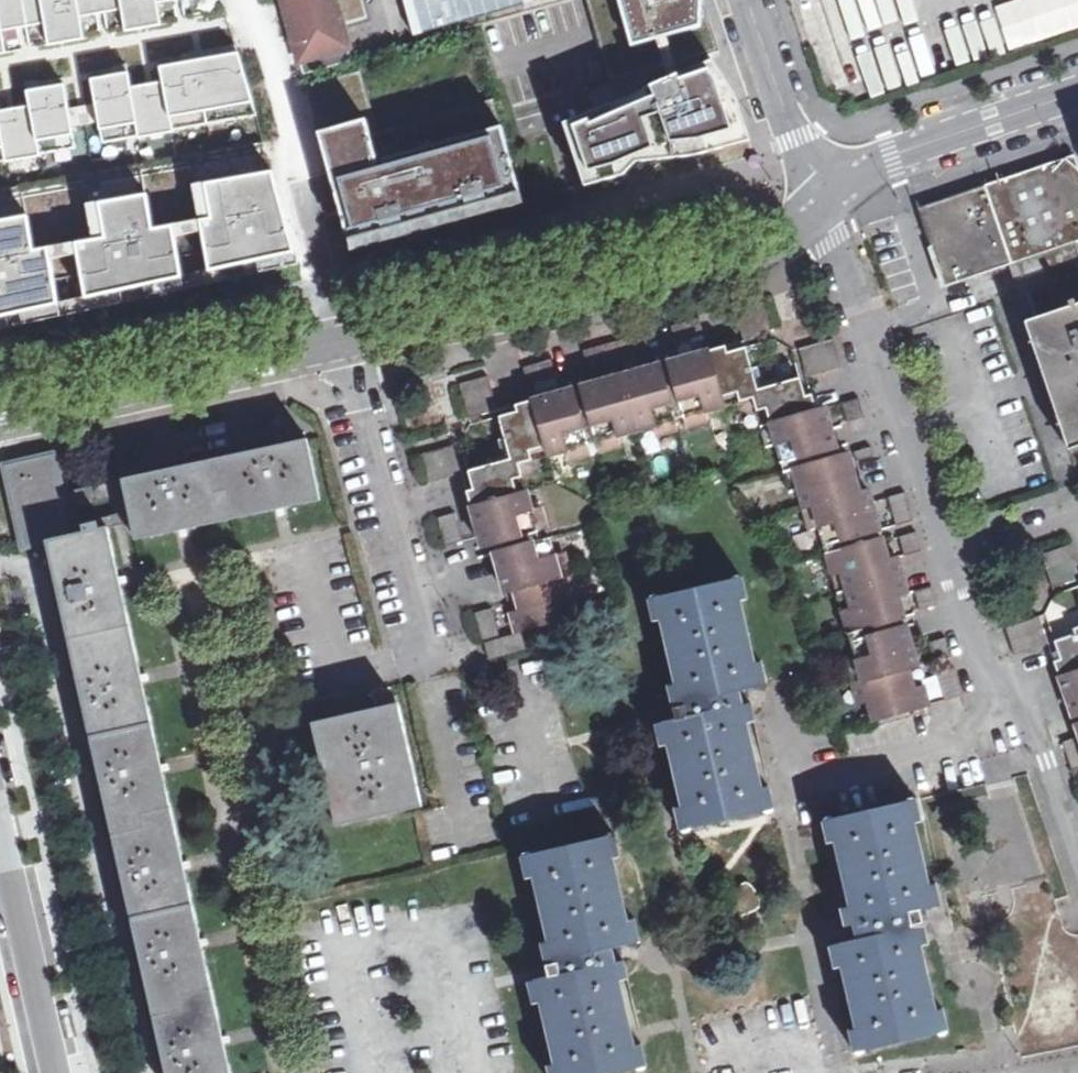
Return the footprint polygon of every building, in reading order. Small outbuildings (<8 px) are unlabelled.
[(226,18),(222,0),(0,0),(0,54),(226,18)] [(303,74),(352,60),(335,0),(283,0),(303,74)] [(418,41),(530,9),(528,0),(406,0),(418,41)] [(610,82),(664,67),(674,64),(719,51),(702,0),(585,0),(610,82)] [(0,100),(0,169),(261,119),(249,53),(0,100)] [(669,81),(567,124),(586,185),(749,140),(731,92),(713,62),(678,77),(669,81)] [(674,64),(664,67),(669,81),(678,77),(674,64)] [(361,70),(306,86),(324,147),(379,131),(361,70)] [(493,98),(399,125),(429,228),(523,201),(493,98)] [(379,131),(324,147),(354,250),(429,228),(399,125),(379,131)] [(298,264),(272,128),(0,181),(0,322),(298,264)] [(1017,262),(1075,242),(1077,241),(1077,164),(1075,155),(918,208),(945,287),(1017,262)] [(1017,262),(1037,318),(1077,304),(1077,251),(1075,242),(1017,262)] [(772,333),(763,302),(735,310),(744,341),(772,333)] [(1037,318),(1030,320),(1062,413),(1056,415),(1066,444),(1077,440),(1077,304),(1037,318)] [(705,336),(700,318),(671,326),(676,343),(705,336)] [(640,335),(609,344),(614,361),(645,352),(640,335)] [(834,339),(817,344),(827,372),(842,368),(834,339)] [(614,361),(609,344),(583,351),(588,368),(614,361)] [(827,372),(817,344),(800,348),(807,377),(827,372)] [(761,426),(817,411),(812,394),(806,397),(801,378),(779,384),(778,378),(762,383),(758,367),(752,369),(746,347),(728,353),(726,346),(707,351),(722,407),(740,402),(742,408),(751,413),(757,412),(761,426)] [(722,407),(707,351),(689,356),(691,366),(671,371),(686,427),(708,421),(706,411),(722,407)] [(689,356),(668,362),(671,371),(691,366),(689,356)] [(557,377),(552,359),(524,367),(528,385),(557,377)] [(643,379),(663,374),(661,364),(640,370),(643,379)] [(618,377),(633,432),(654,426),(657,435),(679,429),(663,374),(643,379),(640,370),(618,377)] [(470,418),(498,410),(488,376),(460,384),(470,418)] [(619,436),(633,432),(618,377),(602,381),(604,390),(584,396),(599,451),(621,445),(619,436)] [(581,387),(584,396),(604,390),(602,381),(581,387)] [(556,404),(576,398),(573,389),(553,395),(556,404)] [(531,401),(546,456),(567,450),(569,460),(591,453),(576,398),(556,404),(553,395),(531,401)] [(848,423),(865,418),(859,398),(842,404),(848,423)] [(533,460),(546,456),(531,401),(516,405),(518,412),(499,417),(505,438),(500,439),(504,455),(488,460),(489,465),(469,471),(474,490),(467,491),(471,506),(527,491),(523,477),(529,475),(534,466),(533,460)] [(823,431),(832,428),(826,408),(817,411),(823,431)] [(823,431),(817,411),(761,426),(767,448),(777,445),(782,464),(838,448),(832,428),(823,431)] [(305,442),(224,460),(236,514),(317,495),(305,442)] [(872,447),(854,452),(857,462),(874,457),(872,447)] [(52,451),(0,464),(17,538),(38,533),(69,526),(52,451)] [(845,477),(854,474),(849,454),(840,456),(845,477)] [(804,508),(860,493),(854,474),(845,477),(840,456),(784,472),(790,494),(799,491),(804,508)] [(224,460),(126,483),(138,536),(236,514),(224,460)] [(532,510),(527,491),(471,506),(477,527),(486,525),(492,545),(548,529),(541,507),(532,510)] [(874,511),(867,491),(860,493),(865,513),(874,511)] [(877,520),(874,511),(865,513),(860,493),(804,508),(810,530),(819,528),(825,546),(880,531),(877,520)] [(914,521),(906,493),(888,498),(896,526),(914,521)] [(463,542),(455,513),(438,517),(446,546),(463,542)] [(38,533),(62,633),(122,619),(98,519),(69,526),(38,533)] [(483,548),(492,545),(486,525),(477,527),(483,548)] [(922,552),(917,532),(900,537),(905,556),(922,552)] [(509,570),(515,590),(570,575),(564,553),(555,556),(550,537),(494,553),(500,573),(509,570)] [(827,554),(837,592),(896,575),(890,558),(888,559),(883,538),(827,554)] [(1042,555),(1053,588),(1077,580),(1077,569),(1070,545),(1042,555)] [(902,573),(898,556),(890,558),(896,575),(902,573)] [(509,570),(500,573),(506,593),(515,590),(509,570)] [(896,575),(903,596),(908,595),(902,573),(896,575)] [(678,719),(713,711),(711,696),(746,688),(757,685),(767,683),(762,662),(752,664),(737,603),(748,600),(743,578),(742,576),(740,575),(738,574),(735,575),(733,576),(732,578),(732,580),(659,597),(658,594),(655,594),(654,594),(653,595),(652,596),(651,597),(656,620),(664,617),(679,680),(670,682),(678,719)] [(570,575),(515,590),(520,610),(511,613),(516,632),(572,617),(567,598),(576,596),(570,575)] [(896,575),(837,592),(849,633),(905,618),(899,598),(903,596),(896,575)] [(492,608),(475,613),(483,642),(500,637),(492,608)] [(1015,655),(1049,644),(1039,616),(1006,627),(1015,655)] [(62,633),(84,727),(144,713),(122,619),(62,633)] [(853,682),(909,667),(903,648),(912,646),(907,626),(851,642),(856,660),(847,662),(853,682)] [(1060,679),(1077,673),(1077,627),(1074,629),(1075,634),(1055,641),(1061,659),(1054,662),(1060,679)] [(525,648),(521,633),(486,643),(490,658),(525,648)] [(918,665),(912,646),(903,648),(909,667),(918,665)] [(915,687),(909,667),(853,682),(859,705),(868,702),(874,721),(929,705),(924,685),(915,687)] [(1060,679),(1066,697),(1075,694),(1077,701),(1077,673),(1060,679)] [(678,719),(657,724),(661,742),(670,740),(686,807),(678,808),(683,830),(684,831),(685,832),(687,833),(690,832),(691,831),(691,829),(691,828),(763,811),(764,812),(765,813),(769,814),(771,812),(772,811),(766,787),(758,789),(744,727),(755,724),(746,688),(711,696),(713,711),(678,719)] [(1066,697),(1068,702),(1073,715),(1073,717),(1077,715),(1077,701),(1075,694),(1066,697)] [(338,825),(422,806),(398,704),(315,723),(338,825)] [(84,727),(105,817),(165,803),(144,713),(84,727)] [(851,941),(861,939),(887,933),(884,919),(910,912),(920,910),(931,908),(940,905),(935,883),(926,886),(911,824),(920,821),(914,796),(912,794),(908,795),(905,797),(906,802),(837,818),(835,815),(833,814),(831,814),(828,815),(826,818),(826,820),(829,839),(838,837),(853,902),(842,905),(851,941)] [(126,907),(186,893),(165,803),(105,817),(126,907)] [(544,938),(554,976),(560,975),(587,968),(584,954),(619,945),(629,943),(638,941),(632,918),(624,920),(610,858),(618,856),(614,834),(612,832),(609,832),(606,834),(605,838),(532,854),(532,853),(531,851),(530,850),(527,851),(525,852),(524,854),(529,877),(537,875),(552,937),(544,938)] [(714,923),(730,919),(735,918),(740,917),(746,915),(751,913),(756,910),(760,907),(761,898),(758,891),(752,886),(745,883),(728,892),(724,898),(723,905),(728,918),(713,922),(714,923)] [(209,991),(186,893),(126,907),(149,1005),(209,991)] [(851,941),(841,944),(832,946),(837,966),(845,963),(860,1027),(853,1030),(858,1052),(860,1053),(864,1051),(865,1049),(938,1032),(939,1034),(941,1034),(944,1033),(946,1033),(946,1030),(941,1010),(933,1012),(918,949),(929,946),(923,922),(920,910),(910,912),(884,919),(887,933),(861,939),(851,941)] [(543,979),(540,979),(532,981),(536,1000),(544,998),(559,1063),(552,1064),(554,1072),(614,1072),(636,1068),(638,1069),(642,1069),(643,1067),(637,1044),(631,1046),(616,979),(627,976),(619,945),(584,954),(587,968),(560,975),(554,976),(543,979)] [(209,991),(149,1005),(165,1072),(228,1072),(209,991)]
